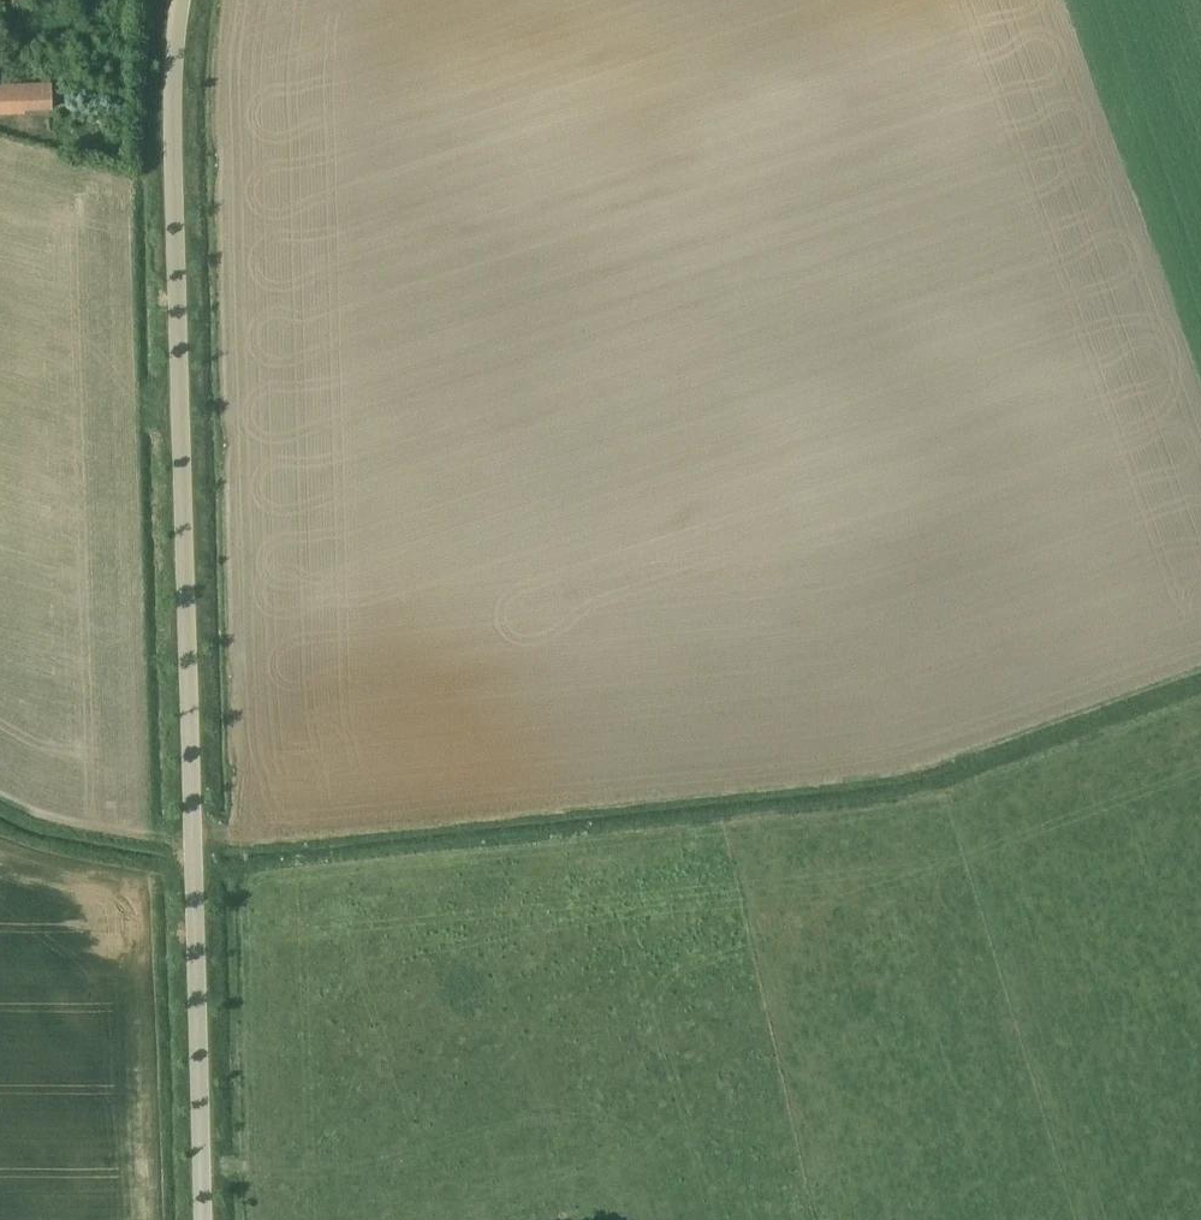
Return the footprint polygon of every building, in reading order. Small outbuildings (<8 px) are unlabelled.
[(0,86),(0,109),(52,108),(51,85),(0,86)]
